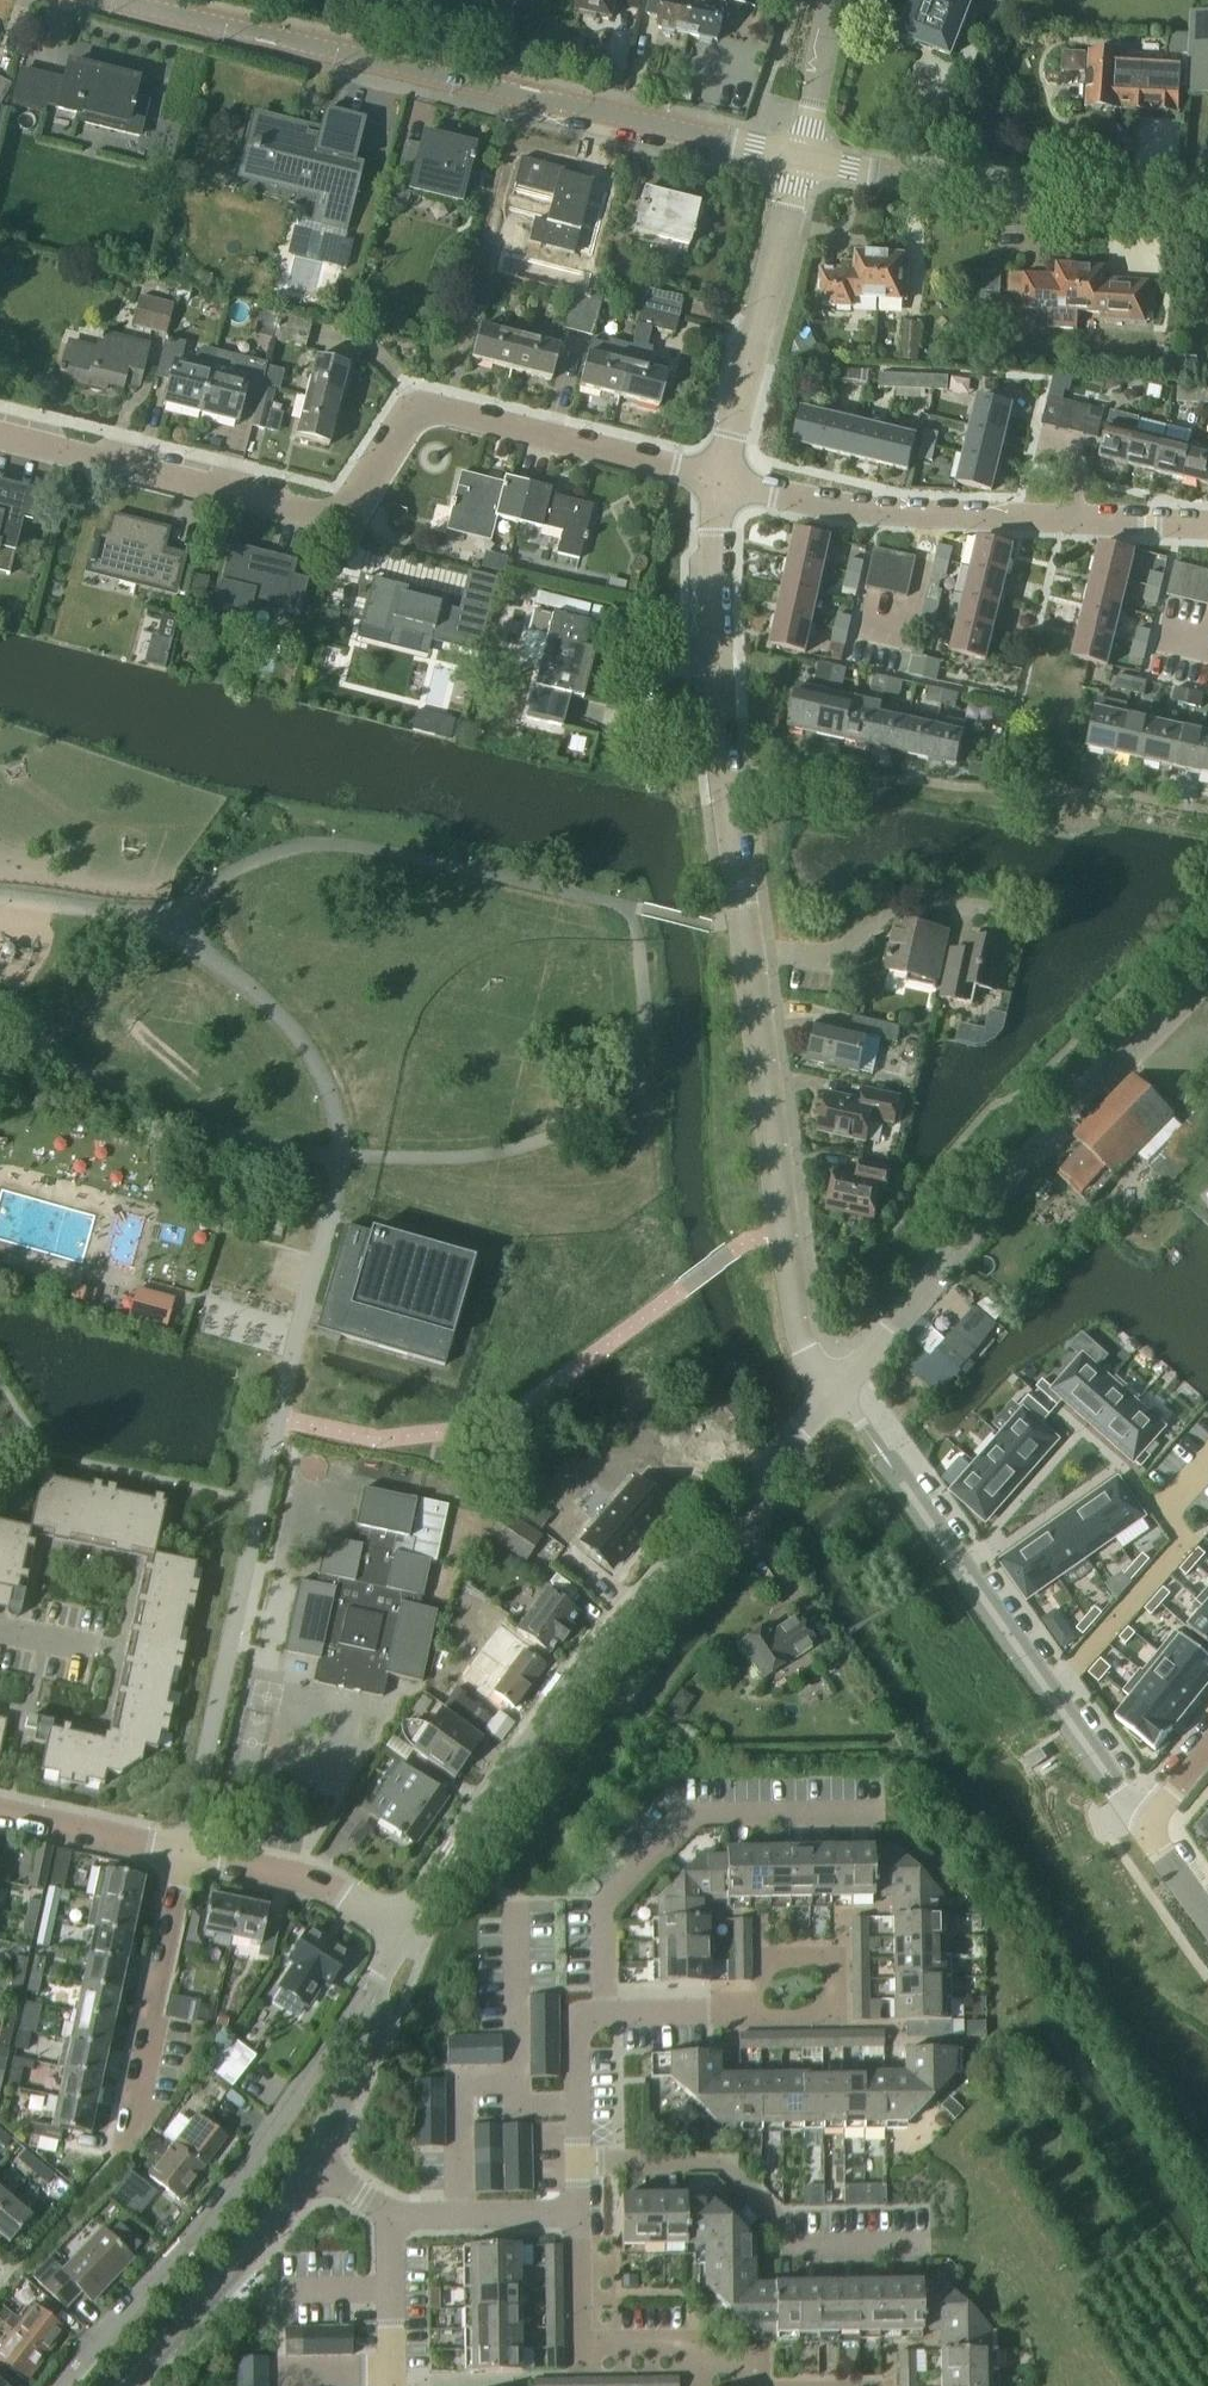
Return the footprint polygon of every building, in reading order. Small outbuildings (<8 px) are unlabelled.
[(579,13),(612,20),(617,0),(582,0),(579,13)] [(625,8),(641,12),(643,0),(626,0),(625,8)] [(647,15),(662,19),(659,30),(662,31),(662,33),(675,36),(675,34),(689,37),(697,0),(651,0),(647,15)] [(702,40),(701,42),(714,45),(715,43),(718,44),(724,18),(726,18),(727,17),(734,18),(737,16),(739,10),(741,8),(742,5),(755,8),(757,0),(731,0),(730,3),(727,6),(710,2),(710,0),(697,0),(689,37),(702,40)] [(911,16),(902,13),(897,15),(892,28),(894,33),(903,36),(902,39),(905,40),(906,45),(915,49),(919,46),(951,58),(972,0),(916,0),(911,16)] [(1190,14),(1189,36),(1166,34),(1165,55),(1181,56),(1181,54),(1188,55),(1186,95),(1207,96),(1207,15),(1190,14)] [(1088,58),(1083,58),(1084,56),(1061,54),(1060,73),(1082,74),(1083,69),(1088,69),(1085,109),(1115,111),(1118,58),(1088,56),(1088,58)] [(1180,60),(1118,58),(1115,111),(1176,114),(1180,60)] [(137,82),(68,65),(63,85),(52,82),(52,80),(21,72),(12,106),(44,114),(45,107),(78,115),(76,122),(139,137),(148,97),(134,94),(137,82)] [(11,86),(0,81),(0,107),(11,86)] [(364,121),(325,111),(319,135),(260,120),(246,176),(318,195),(310,225),(344,233),(358,180),(350,178),(364,121)] [(473,149),(423,136),(415,169),(399,165),(390,200),(407,204),(411,187),(461,200),(473,149)] [(579,175),(519,159),(512,187),(551,197),(544,224),(533,219),(527,244),(572,255),(590,183),(577,180),(579,175)] [(697,205),(642,190),(631,232),(686,246),(697,205)] [(881,255),(856,254),(855,265),(851,265),(851,270),(817,268),(815,304),(848,306),(849,299),(878,300),(881,255)] [(909,268),(904,268),(905,257),(881,255),(878,300),(907,302),(909,268)] [(1081,268),(1058,266),(1057,277),(1011,275),(1010,294),(1024,295),(1023,309),(1050,311),(1049,329),(1077,330),(1081,268)] [(1105,280),(1106,269),(1081,268),(1077,330),(1078,330),(1079,313),(1102,314),(1102,322),(1137,324),(1139,282),(1105,280)] [(576,273),(571,293),(586,296),(591,277),(576,273)] [(641,310),(679,320),(684,302),(646,292),(641,310)] [(571,293),(562,330),(576,333),(586,296),(571,293)] [(586,296),(576,333),(591,337),(600,300),(586,296)] [(132,330),(165,339),(173,308),(140,300),(132,330)] [(678,321),(641,311),(637,325),(675,335),(678,321)] [(308,335),(311,320),(279,312),(275,327),(308,335)] [(904,322),(901,361),(919,362),(922,323),(904,322)] [(308,335),(275,327),(272,342),(304,350),(308,335)] [(519,338),(480,328),(471,362),(510,372),(519,338)] [(807,331),(790,340),(800,358),(816,349),(807,331)] [(147,349),(101,337),(97,353),(67,345),(59,380),(103,391),(104,385),(121,390),(122,384),(138,387),(147,349)] [(559,349),(519,338),(510,372),(550,383),(559,349)] [(216,352),(208,350),(202,349),(197,351),(194,355),(192,360),(182,357),(185,346),(165,340),(157,373),(170,377),(162,406),(200,416),(211,374),(216,352)] [(247,361),(216,352),(211,374),(200,416),(236,425),(244,395),(258,399),(261,388),(266,366),(247,361)] [(627,366),(587,355),(579,389),(619,399),(627,366)] [(1175,379),(1195,380),(1196,359),(1176,358),(1175,379)] [(349,368),(315,359),(305,400),(338,409),(349,368)] [(667,376),(627,366),(619,399),(659,409),(667,376)] [(896,375),(879,375),(878,390),(895,390),(896,375)] [(913,376),(896,375),(895,390),(913,391),(913,376)] [(930,377),(913,376),(913,391),(930,392),(930,377)] [(930,392),(947,392),(948,377),(930,377),(930,392)] [(258,399),(251,426),(263,429),(273,391),(261,388),(258,399)] [(1192,391),(1178,390),(1177,404),(1191,405),(1192,391)] [(1206,392),(1192,391),(1191,405),(1205,406),(1206,392)] [(1064,402),(1049,398),(1042,427),(1056,430),(1064,402)] [(338,409),(305,400),(295,440),(328,449),(338,409)] [(1012,409),(980,401),(974,429),(1005,437),(1012,409)] [(1078,405),(1064,402),(1056,430),(1071,434),(1078,405)] [(1090,409),(1078,405),(1071,434),(1083,437),(1090,409)] [(1104,412),(1090,409),(1083,437),(1097,440),(1104,412)] [(832,419),(804,411),(796,444),(824,451),(832,419)] [(940,420),(927,416),(922,435),(936,438),(940,420)] [(860,426),(832,419),(824,451),(852,458),(860,426)] [(888,433),(860,426),(852,458),(880,465),(888,433)] [(1136,435),(1108,428),(1100,461),(1128,468),(1136,435)] [(1005,437),(974,429),(967,457),(999,464),(1005,437)] [(917,440),(888,433),(880,465),(909,473),(917,440)] [(936,438),(922,435),(918,454),(932,457),(936,438)] [(1165,442),(1136,435),(1128,468),(1157,475),(1165,442)] [(1195,438),(1192,437),(1190,448),(1165,442),(1157,475),(1184,481),(1195,438)] [(1195,438),(1184,481),(1207,487),(1207,441),(1195,438)] [(932,457),(918,454),(914,472),(927,476),(932,457)] [(999,464),(967,457),(961,485),(992,492),(999,464)] [(492,539),(497,519),(518,524),(527,486),(506,480),(504,486),(461,475),(448,528),(492,539)] [(593,508),(550,497),(551,492),(527,486),(518,524),(541,530),(542,528),(562,533),(556,555),(579,561),(593,508)] [(9,576),(15,553),(30,495),(0,487),(0,573),(9,576)] [(91,565),(90,573),(173,593),(173,592),(181,561),(163,556),(170,530),(113,515),(108,536),(104,535),(103,540),(98,539),(96,546),(95,546),(90,565),(91,565)] [(831,542),(798,534),(791,563),(824,570),(831,542)] [(1013,549),(980,541),(973,570),(1006,577),(1013,549)] [(231,546),(216,605),(250,613),(253,602),(284,610),(282,618),(300,622),(311,580),(294,576),(298,563),(231,546)] [(951,550),(939,547),(936,561),(948,564),(951,550)] [(1135,555),(1102,547),(1096,575),(1128,583),(1135,555)] [(890,554),(876,551),(866,590),(881,594),(890,554)] [(484,554),(480,569),(502,575),(506,559),(484,554)] [(903,557),(890,554),(881,594),(894,597),(903,557)] [(917,560),(903,557),(894,597),(908,600),(917,560)] [(861,577),(864,563),(849,560),(846,574),(861,577)] [(948,564),(936,561),(933,575),(945,578),(948,564)] [(824,570),(791,563),(785,591),(818,598),(824,570)] [(1182,600),(1190,568),(1176,564),(1168,597),(1182,600)] [(1204,571),(1190,568),(1182,600),(1196,604),(1204,571)] [(1006,577),(973,570),(967,598),(1000,605),(1006,577)] [(1196,604),(1207,607),(1207,572),(1204,571),(1196,604)] [(371,580),(359,628),(360,629),(390,636),(392,630),(430,640),(432,634),(477,645),(477,646),(479,647),(496,579),(467,572),(466,575),(467,575),(458,611),(444,608),(446,598),(444,597),(443,598),(371,580)] [(1160,590),(1163,576),(1149,573),(1146,587),(1160,590)] [(861,577),(846,574),(843,588),(858,591),(861,577)] [(1128,583),(1096,575),(1089,603),(1121,611),(1128,583)] [(608,579),(605,592),(623,596),(626,584),(608,579)] [(1160,590),(1146,587),(1142,601),(1157,604),(1160,590)] [(818,598),(785,591),(779,619),(812,626),(818,598)] [(539,594),(536,605),(567,614),(571,602),(539,594)] [(1000,605),(967,598),(960,626),(993,634),(1000,605)] [(938,605),(926,602),(922,616),(935,619),(938,605)] [(1121,611),(1089,603),(1082,631),(1115,639),(1121,611)] [(548,640),(527,719),(563,729),(572,697),(584,700),(597,652),(583,649),(589,626),(552,616),(535,612),(529,635),(548,640)] [(162,616),(157,637),(172,641),(178,620),(162,616)] [(848,633),(851,619),(836,616),(833,630),(848,633)] [(935,619),(922,616),(919,630),(932,633),(935,619)] [(812,626),(779,619),(772,647),(805,654),(812,626)] [(993,634),(960,626),(953,654),(986,662),(993,634)] [(1146,646),(1150,632),(1136,629),(1132,642),(1146,646)] [(848,633),(833,630),(830,644),(845,647),(848,633)] [(1115,639),(1082,631),(1075,659),(1108,667),(1115,639)] [(1146,646),(1132,642),(1129,656),(1143,660),(1146,646)] [(833,668),(820,665),(814,692),(798,689),(789,731),(817,737),(827,695),(828,688),(833,668)] [(828,688),(842,691),(847,671),(833,668),(828,688)] [(1134,679),(1119,676),(1115,690),(1130,694),(1134,679)] [(888,680),(875,677),(871,691),(885,694),(888,680)] [(1130,694),(1143,697),(1146,682),(1134,679),(1130,694)] [(885,694),(900,697),(903,683),(888,680),(885,694)] [(1191,693),(1175,689),(1172,703),(1188,707),(1191,693)] [(944,693),(931,690),(927,704),(941,707),(944,693)] [(941,707),(955,710),(959,696),(944,693),(941,707)] [(1188,707),(1200,709),(1203,695),(1191,693),(1188,707)] [(854,701),(827,695),(817,737),(845,743),(854,701)] [(1124,715),(1126,704),(1098,698),(1096,709),(1098,709),(1089,749),(1116,755),(1125,716),(1124,715)] [(882,707),(854,701),(845,743),(873,750),(882,707)] [(911,713),(882,707),(873,750),(901,756),(911,713)] [(938,719),(911,713),(901,756),(929,762),(938,719)] [(1154,722),(1125,716),(1116,755),(1145,762),(1154,722)] [(958,769),(968,726),(938,719),(929,762),(958,769)] [(1182,729),(1154,722),(1145,762),(1173,768),(1182,729)] [(1199,723),(1197,732),(1182,729),(1173,768),(1202,775),(1207,746),(1207,725),(1199,723)] [(947,933),(897,922),(886,971),(908,976),(906,983),(935,989),(947,933)] [(1007,946),(970,938),(966,953),(951,950),(940,999),(972,1006),(976,988),(997,993),(1007,946)] [(896,1045),(900,1028),(854,1018),(851,1031),(818,1024),(810,1062),(872,1075),(880,1041),(896,1045)] [(995,1041),(1000,1034),(984,1030),(959,1025),(955,1042),(975,1047),(985,1046),(995,1041)] [(1133,1076),(1073,1138),(1082,1147),(1056,1175),(1087,1204),(1174,1116),(1133,1076)] [(900,1098),(864,1090),(861,1104),(827,1096),(818,1134),(865,1144),(870,1122),(893,1127),(900,1098)] [(1207,1104),(1146,1165),(1168,1187),(1200,1155),(1196,1151),(1207,1139),(1207,1105),(1207,1104)] [(893,1169),(862,1162),(858,1178),(836,1173),(827,1211),(873,1222),(880,1193),(887,1195),(893,1169)] [(272,1191),(292,1197),(296,1184),(276,1178),(272,1191)] [(344,1226),(317,1320),(434,1354),(446,1357),(475,1254),(347,1217),(344,1226)] [(92,1305),(95,1289),(72,1284),(69,1299),(92,1305)] [(163,1325),(170,1300),(137,1291),(130,1315),(163,1325)] [(927,1330),(913,1346),(917,1350),(928,1359),(936,1350),(958,1370),(964,1362),(996,1326),(975,1308),(942,1343),(927,1330)] [(917,1350),(902,1366),(914,1376),(917,1372),(939,1392),(958,1370),(936,1350),(928,1359),(917,1350)] [(1083,1357),(1053,1390),(1063,1400),(1067,1403),(1067,1404),(1070,1407),(1071,1406),(1080,1415),(1110,1381),(1083,1357)] [(1042,1381),(1035,1388),(1046,1397),(1053,1390),(1042,1381)] [(1110,1381),(1080,1415),(1090,1423),(1089,1424),(1092,1427),(1093,1426),(1106,1438),(1136,1404),(1110,1381)] [(1053,1390),(1046,1397),(1057,1407),(1059,1405),(1063,1400),(1053,1390)] [(1028,1397),(1018,1407),(1023,1412),(1025,1414),(1035,1403),(1028,1397)] [(1035,1403),(1025,1414),(1033,1420),(1042,1409),(1035,1403)] [(1136,1404),(1106,1438),(1116,1446),(1115,1447),(1118,1450),(1119,1449),(1141,1468),(1150,1457),(1143,1451),(1163,1428),(1136,1404)] [(1042,1409),(1033,1420),(1040,1427),(1049,1416),(1042,1409)] [(1023,1412),(999,1439),(1032,1468),(1041,1459),(1044,1456),(1043,1455),(1056,1441),(1040,1427),(1033,1420),(1025,1414),(1023,1412)] [(999,1439),(976,1465),(1009,1494),(1018,1485),(1021,1482),(1020,1482),(1032,1468),(999,1439)] [(976,1465),(952,1492),(985,1521),(998,1507),(999,1507),(1002,1504),(1001,1504),(1009,1494),(976,1465)] [(39,1478),(28,1529),(31,1530),(60,1536),(71,1485),(39,1478)] [(1098,1494),(1088,1502),(1113,1538),(1143,1517),(1117,1481),(1102,1492),(1101,1491),(1098,1493),(1098,1494)] [(102,1491),(71,1485),(60,1536),(91,1543),(102,1491)] [(610,1568),(658,1513),(628,1488),(581,1542),(610,1568)] [(419,1608),(433,1547),(442,1549),(450,1514),(415,1506),(416,1501),(362,1489),(354,1528),(359,1529),(358,1536),(374,1540),(372,1550),(325,1539),(315,1585),(298,1581),(282,1653),(317,1661),(312,1683),(382,1698),(386,1676),(421,1684),(437,1612),(419,1608)] [(133,1498),(102,1491),(91,1543),(122,1549),(133,1498)] [(165,1505),(133,1498),(122,1549),(151,1555),(154,1556),(154,1555),(165,1505)] [(1074,1511),(1059,1522),(1085,1558),(1113,1538),(1088,1502),(1078,1509),(1077,1508),(1073,1510),(1074,1511)] [(543,1537),(506,1511),(489,1536),(526,1561),(543,1537)] [(1041,1534),(1031,1542),(1056,1578),(1085,1558),(1059,1522),(1045,1532),(1044,1531),(1041,1533),(1041,1534)] [(0,1523),(0,1556),(32,1563),(33,1562),(30,1561),(32,1551),(27,1550),(31,1530),(28,1529),(0,1523)] [(1017,1551),(1001,1562),(1027,1599),(1056,1578),(1031,1542),(1021,1549),(1020,1548),(1016,1550),(1017,1551)] [(1198,1549),(1188,1560),(1196,1566),(1205,1555),(1198,1549)] [(154,1555),(154,1556),(151,1555),(147,1577),(141,1576),(139,1584),(137,1584),(137,1586),(189,1597),(196,1564),(154,1555)] [(1142,1555),(1133,1565),(1140,1572),(1149,1561),(1142,1555)] [(0,1556),(0,1604),(6,1605),(4,1615),(6,1619),(11,1620),(15,1618),(18,1615),(23,1593),(17,1592),(21,1575),(27,1576),(30,1564),(32,1565),(32,1563),(0,1556)] [(1188,1560),(1179,1571),(1186,1577),(1196,1566),(1188,1560)] [(1133,1565),(1123,1576),(1130,1582),(1140,1572),(1133,1565)] [(189,1597),(137,1586),(137,1588),(138,1588),(136,1599),(142,1600),(138,1618),(182,1628),(189,1597)] [(1163,1589),(1154,1600),(1161,1606),(1170,1595),(1163,1589)] [(1197,1602),(1207,1612),(1207,1589),(1197,1602)] [(547,1590),(517,1630),(549,1654),(558,1641),(562,1644),(573,1629),(569,1626),(579,1614),(547,1590)] [(1154,1600),(1144,1610),(1151,1617),(1161,1606),(1154,1600)] [(1187,1629),(1207,1648),(1207,1612),(1197,1602),(1196,1603),(1204,1610),(1187,1629)] [(1095,1608),(1085,1619),(1092,1625),(1102,1615),(1095,1608)] [(182,1628),(138,1618),(134,1636),(129,1635),(126,1646),(124,1646),(124,1648),(175,1659),(182,1628)] [(813,1645),(796,1619),(772,1634),(767,1626),(737,1646),(759,1680),(813,1645)] [(1085,1619),(1076,1630),(1083,1636),(1092,1625),(1085,1619)] [(1128,1628),(1118,1639),(1126,1646),(1135,1635),(1128,1628)] [(1158,1653),(1205,1691),(1207,1687),(1207,1659),(1175,1632),(1158,1653)] [(529,1688),(544,1667),(543,1666),(543,1667),(524,1652),(513,1643),(497,1663),(529,1688)] [(175,1659),(124,1648),(124,1649),(126,1650),(123,1660),(129,1662),(125,1680),(169,1689),(175,1659)] [(1140,1671),(1140,1672),(1188,1711),(1205,1691),(1158,1653),(1143,1673),(1140,1671)] [(1100,1660),(1094,1667),(1105,1676),(1111,1669),(1100,1660)] [(529,1688),(497,1663),(481,1684),(513,1708),(529,1688)] [(1094,1667),(1088,1674),(1098,1684),(1105,1676),(1094,1667)] [(1140,1672),(1123,1692),(1172,1731),(1188,1711),(1140,1672)] [(169,1689),(125,1680),(121,1697),(116,1696),(113,1707),(111,1707),(111,1709),(162,1720),(169,1689)] [(456,1687),(443,1706),(483,1734),(485,1731),(501,1742),(515,1723),(499,1712),(493,1721),(462,1697),(464,1693),(456,1687)] [(1131,1700),(1115,1720),(1130,1732),(1128,1734),(1140,1744),(1142,1741),(1155,1752),(1172,1731),(1123,1692),(1123,1693),(1131,1700)] [(675,1694),(665,1709),(679,1718),(688,1703),(675,1694)] [(162,1720),(111,1709),(110,1711),(112,1711),(110,1718),(116,1720),(110,1745),(129,1769),(140,1761),(143,1749),(155,1752),(162,1720)] [(482,1739),(441,1710),(413,1750),(454,1779),(482,1739)] [(37,1721),(26,1719),(24,1729),(35,1732),(37,1721)] [(82,1730),(81,1731),(71,1729),(70,1735),(52,1732),(53,1725),(37,1721),(35,1732),(32,1744),(45,1746),(39,1772),(71,1779),(82,1730)] [(110,1745),(92,1741),(93,1734),(85,1732),(85,1731),(82,1730),(71,1779),(103,1786),(106,1774),(118,1776),(129,1769),(110,1745)] [(1031,1770),(1047,1760),(1039,1749),(1024,1760),(1031,1770)] [(448,1800),(400,1766),(368,1811),(416,1845),(448,1800)] [(1199,1827),(1207,1840),(1207,1820),(1199,1827)] [(37,1845),(28,1887),(42,1890),(51,1848),(37,1845)] [(849,1904),(849,1848),(828,1849),(829,1904),(849,1904)] [(870,1903),(870,1848),(849,1848),(849,1904),(870,1903)] [(916,1871),(892,1848),(870,1848),(870,1903),(871,1903),(871,1897),(890,1897),(916,1871)] [(56,1849),(48,1887),(62,1890),(70,1852),(56,1849)] [(809,1905),(808,1849),(788,1850),(788,1905),(809,1905)] [(829,1904),(828,1849),(808,1849),(809,1905),(829,1904)] [(748,1906),(747,1850),(726,1851),(727,1906),(748,1906)] [(768,1905),(767,1850),(747,1850),(748,1906),(768,1905)] [(788,1905),(788,1850),(767,1850),(768,1905),(788,1905)] [(727,1906),(726,1851),(704,1851),(680,1875),(707,1900),(725,1900),(725,1906),(727,1906)] [(145,1878),(99,1868),(92,1898),(138,1908),(145,1878)] [(941,1916),(941,1896),(916,1871),(890,1897),(890,1918),(941,1916)] [(707,1900),(680,1875),(657,1899),(657,1919),(651,1919),(651,1921),(707,1920),(707,1900)] [(54,1920),(60,1891),(48,1889),(42,1917),(54,1920)] [(238,1901),(210,1895),(205,1914),(192,1911),(185,1942),(199,1945),(201,1932),(231,1939),(238,1901)] [(138,1908),(92,1898),(86,1927),(93,1928),(132,1937),(138,1908)] [(36,1919),(39,1901),(28,1899),(24,1916),(36,1919)] [(278,1929),(262,1926),(266,1907),(238,1901),(231,1939),(259,1945),(257,1956),(271,1959),(278,1929)] [(36,1919),(24,1916),(20,1934),(32,1936),(36,1919)] [(947,1916),(941,1916),(890,1918),(890,1938),(948,1937),(947,1916)] [(54,1920),(42,1917),(36,1945),(48,1947),(54,1920)] [(865,1938),(865,1918),(850,1918),(850,1938),(865,1938)] [(748,1941),(748,1919),(732,1920),(733,1941),(748,1941)] [(707,1941),(707,1920),(651,1921),(651,1942),(707,1941)] [(132,1937),(93,1928),(87,1956),(126,1965),(132,1937)] [(278,1989),(280,1990),(304,2005),(306,2007),(322,1983),(327,1987),(348,1955),(308,1930),(287,1962),(293,1965),(278,1989)] [(948,1958),(948,1937),(890,1938),(891,1958),(948,1958)] [(865,1959),(865,1938),(850,1938),(850,1959),(865,1959)] [(708,1962),(707,1941),(651,1942),(651,1963),(708,1962)] [(749,1961),(748,1941),(733,1941),(733,1962),(749,1961)] [(23,1976),(27,1958),(15,1956),(11,1974),(23,1976)] [(41,1975),(44,1958),(33,1956),(29,1973),(41,1975)] [(126,1965),(87,1956),(81,1985),(120,1994),(126,1965)] [(948,1978),(948,1958),(891,1958),(891,1979),(948,1978)] [(865,1980),(865,1959),(850,1959),(850,1980),(865,1980)] [(749,1982),(749,1961),(733,1962),(734,1982),(749,1982)] [(651,1963),(652,1985),(708,1984),(708,1962),(651,1963)] [(41,1975),(29,1973),(26,1991),(38,1993),(41,1975)] [(19,1994),(23,1976),(11,1974),(8,1991),(19,1994)] [(949,2000),(948,1978),(891,1979),(892,2000),(949,2000)] [(866,2000),(865,1980),(850,1980),(851,2000),(866,2000)] [(120,1994),(81,1985),(75,2013),(114,2021),(120,1994)] [(559,1995),(530,1995),(530,2007),(559,2007),(559,1995)] [(866,2020),(866,2000),(851,2000),(851,2021),(866,2020)] [(949,2000),(892,2000),(892,2005),(892,2020),(892,2021),(903,2021),(904,2038),(926,2038),(949,2038),(949,2037),(949,2020),(949,2005),(949,2000)] [(201,2004),(198,2018),(211,2021),(214,2007),(201,2004)] [(559,2020),(559,2007),(530,2007),(530,2020),(559,2020)] [(15,2015),(4,2012),(0,2029),(11,2032),(15,2015)] [(29,2033),(33,2015),(22,2013),(18,2031),(29,2033)] [(114,2021),(75,2013),(68,2041),(108,2049),(114,2021)] [(559,2034),(559,2020),(530,2020),(530,2034),(559,2034)] [(5,2061),(8,2049),(11,2033),(0,2030),(0,2031),(0,2060),(5,2061)] [(29,2033),(18,2031),(14,2048),(25,2050),(29,2033)] [(231,2086),(263,2046),(246,2032),(238,2043),(229,2036),(206,2066),(231,2086)] [(841,2048),(841,2032),(820,2033),(820,2048),(841,2048)] [(861,2048),(861,2032),(841,2032),(841,2048),(861,2048)] [(882,2047),(882,2032),(861,2032),(861,2048),(882,2047)] [(780,2049),(779,2033),(758,2034),(758,2050),(780,2049)] [(799,2049),(799,2033),(779,2033),(780,2049),(799,2049)] [(799,2058),(820,2058),(820,2048),(820,2033),(799,2033),(799,2049),(799,2058)] [(559,2048),(559,2034),(530,2034),(530,2048),(559,2048)] [(758,2050),(758,2034),(738,2034),(738,2050),(758,2050)] [(460,2064),(460,2035),(447,2036),(448,2064),(460,2064)] [(474,2063),(474,2035),(460,2035),(460,2064),(474,2063)] [(489,2063),(488,2035),(474,2035),(474,2063),(489,2063)] [(501,2063),(501,2035),(488,2035),(489,2063),(501,2063)] [(108,2049),(68,2041),(62,2040),(56,2067),(62,2069),(102,2077),(108,2049)] [(559,2061),(559,2048),(530,2048),(530,2061),(559,2061)] [(930,2051),(903,2052),(903,2073),(929,2099),(953,2074),(959,2074),(959,2053),(959,2051),(930,2051)] [(670,2055),(650,2055),(650,2079),(669,2079),(692,2101),(718,2075),(718,2054),(670,2055)] [(530,2061),(530,2075),(559,2075),(559,2061),(530,2061)] [(9,2069),(6,2086),(17,2088),(21,2072),(9,2069)] [(102,2077),(62,2069),(56,2098),(96,2107),(102,2077)] [(862,2130),(862,2073),(841,2074),(842,2130),(862,2130)] [(884,2129),(884,2073),(862,2073),(862,2130),(884,2129)] [(929,2099),(903,2073),(884,2073),(884,2129),(885,2129),(884,2124),(905,2123),(929,2099)] [(781,2131),(780,2074),(759,2075),(760,2131),(781,2131)] [(801,2131),(800,2074),(780,2074),(781,2131),(801,2131)] [(801,2142),(822,2142),(822,2130),(821,2074),(800,2074),(801,2131),(801,2142)] [(842,2130),(841,2074),(821,2074),(822,2130),(842,2130)] [(739,2131),(738,2075),(718,2075),(692,2101),(718,2126),(738,2126),(738,2132),(739,2131)] [(760,2131),(759,2075),(738,2075),(739,2131),(760,2131)] [(444,2091),(443,2077),(415,2078),(415,2091),(444,2091)] [(444,2104),(444,2091),(415,2091),(415,2104),(444,2104)] [(948,2097),(939,2106),(953,2119),(962,2110),(948,2097)] [(96,2107),(56,2098),(50,2126),(33,2122),(30,2136),(59,2142),(62,2129),(89,2135),(96,2107)] [(444,2118),(444,2104),(415,2104),(415,2118),(444,2118)] [(688,2106),(677,2117),(687,2127),(698,2115),(688,2106)] [(227,2138),(197,2114),(174,2143),(205,2167),(227,2138)] [(933,2118),(933,2124),(937,2127),(942,2127),(946,2123),(946,2118),(942,2115),(937,2115),(933,2118)] [(444,2118),(415,2118),(415,2132),(444,2132),(444,2118)] [(502,2137),(502,2123),(474,2123),(474,2137),(502,2137)] [(530,2136),(530,2123),(502,2123),(502,2137),(530,2136)] [(3,2146),(10,2138),(0,2129),(0,2144),(3,2146)] [(415,2132),(415,2145),(444,2145),(444,2132),(415,2132)] [(531,2150),(530,2136),(502,2137),(502,2150),(531,2150)] [(502,2150),(502,2137),(474,2137),(474,2150),(502,2150)] [(173,2144),(166,2138),(154,2153),(162,2159),(149,2176),(179,2199),(205,2167),(174,2143),(173,2144)] [(503,2162),(502,2150),(474,2150),(474,2163),(503,2162)] [(531,2162),(531,2150),(502,2150),(503,2162),(531,2162)] [(40,2163),(26,2151),(19,2159),(32,2171),(40,2163)] [(503,2176),(503,2162),(474,2163),(474,2177),(503,2176)] [(531,2176),(531,2162),(503,2162),(503,2176),(531,2176)] [(32,2171),(46,2184),(53,2176),(40,2163),(32,2171)] [(130,2172),(110,2198),(134,2218),(155,2192),(130,2172)] [(503,2191),(503,2176),(474,2177),(474,2191),(503,2191)] [(531,2191),(531,2176),(503,2176),(503,2191),(531,2191)] [(0,2192),(0,2210),(9,2200),(0,2192)] [(728,2219),(703,2195),(682,2196),(683,2252),(684,2251),(684,2245),(702,2245),(728,2219)] [(642,2252),(641,2196),(620,2197),(620,2252),(642,2252)] [(662,2252),(662,2196),(641,2196),(642,2252),(662,2252)] [(683,2252),(682,2196),(662,2196),(662,2252),(683,2252)] [(9,2200),(0,2210),(0,2236),(9,2244),(31,2218),(9,2200)] [(753,2265),(753,2243),(728,2219),(702,2245),(702,2266),(753,2265)] [(133,2259),(101,2229),(61,2272),(49,2260),(33,2277),(66,2308),(82,2292),(93,2302),(133,2259)] [(520,2266),(519,2245),(463,2246),(463,2267),(520,2266)] [(560,2266),(559,2245),(544,2245),(544,2266),(560,2266)] [(753,2285),(753,2265),(702,2266),(703,2286),(728,2310),(753,2285)] [(520,2287),(520,2266),(463,2267),(463,2288),(520,2287)] [(560,2287),(560,2266),(544,2266),(544,2287),(560,2287)] [(636,2275),(622,2275),(622,2286),(636,2286),(636,2275)] [(920,2338),(919,2282),(898,2283),(899,2338),(920,2338)] [(964,2306),(940,2282),(919,2282),(920,2338),(921,2338),(921,2332),(940,2332),(964,2306)] [(857,2339),(857,2283),(837,2284),(837,2339),(857,2339)] [(879,2339),(878,2283),(857,2283),(857,2339),(879,2339)] [(899,2338),(898,2283),(878,2283),(879,2339),(899,2338)] [(776,2340),(775,2284),(753,2285),(728,2310),(752,2333),(774,2333),(774,2340),(776,2340)] [(797,2340),(796,2284),(775,2284),(776,2340),(797,2340)] [(817,2339),(816,2284),(796,2284),(797,2340),(817,2339)] [(837,2339),(837,2284),(816,2284),(817,2339),(837,2339)] [(520,2307),(520,2287),(463,2288),(463,2308),(520,2307)] [(560,2307),(560,2287),(544,2287),(544,2307),(560,2307)] [(66,2331),(34,2306),(31,2310),(27,2307),(18,2318),(22,2321),(16,2330),(28,2339),(27,2341),(46,2356),(66,2331)] [(994,2350),(994,2349),(989,2349),(989,2329),(964,2306),(940,2332),(940,2351),(994,2350)] [(520,2328),(520,2307),(463,2308),(464,2328),(520,2328)] [(560,2327),(560,2307),(544,2307),(545,2328),(560,2327)] [(352,2354),(352,2325),(339,2326),(339,2355),(352,2354)] [(300,2356),(299,2326),(286,2327),(286,2356),(300,2356)] [(313,2355),(312,2326),(299,2326),(300,2356),(313,2355)] [(326,2355),(326,2326),(312,2326),(313,2355),(326,2355)] [(339,2355),(339,2326),(326,2326),(326,2355),(339,2355)] [(560,2348),(560,2327),(545,2328),(545,2348),(560,2348)] [(520,2349),(520,2328),(464,2328),(464,2349),(520,2349)] [(27,2341),(28,2339),(16,2330),(0,2350),(0,2374),(1,2375),(7,2367),(26,2382),(46,2356),(27,2341)] [(561,2369),(560,2348),(545,2348),(545,2369),(561,2369)] [(521,2370),(520,2349),(464,2349),(464,2371),(521,2370)] [(995,2371),(994,2350),(940,2351),(940,2372),(995,2371)] [(914,2372),(913,2352),(898,2352),(899,2372),(914,2372)] [(266,2370),(266,2357),(238,2357),(238,2370),(266,2370)] [(266,2382),(266,2370),(238,2370),(238,2384),(266,2382)] [(995,2371),(940,2372),(940,2385),(995,2385),(995,2371)] [(914,2372),(899,2372),(899,2385),(914,2385),(914,2372)] [(676,2377),(657,2378),(657,2385),(676,2385),(676,2377)] [(636,2378),(615,2378),(615,2385),(636,2385),(636,2378)] [(657,2378),(636,2378),(636,2385),(657,2385),(657,2378)]
